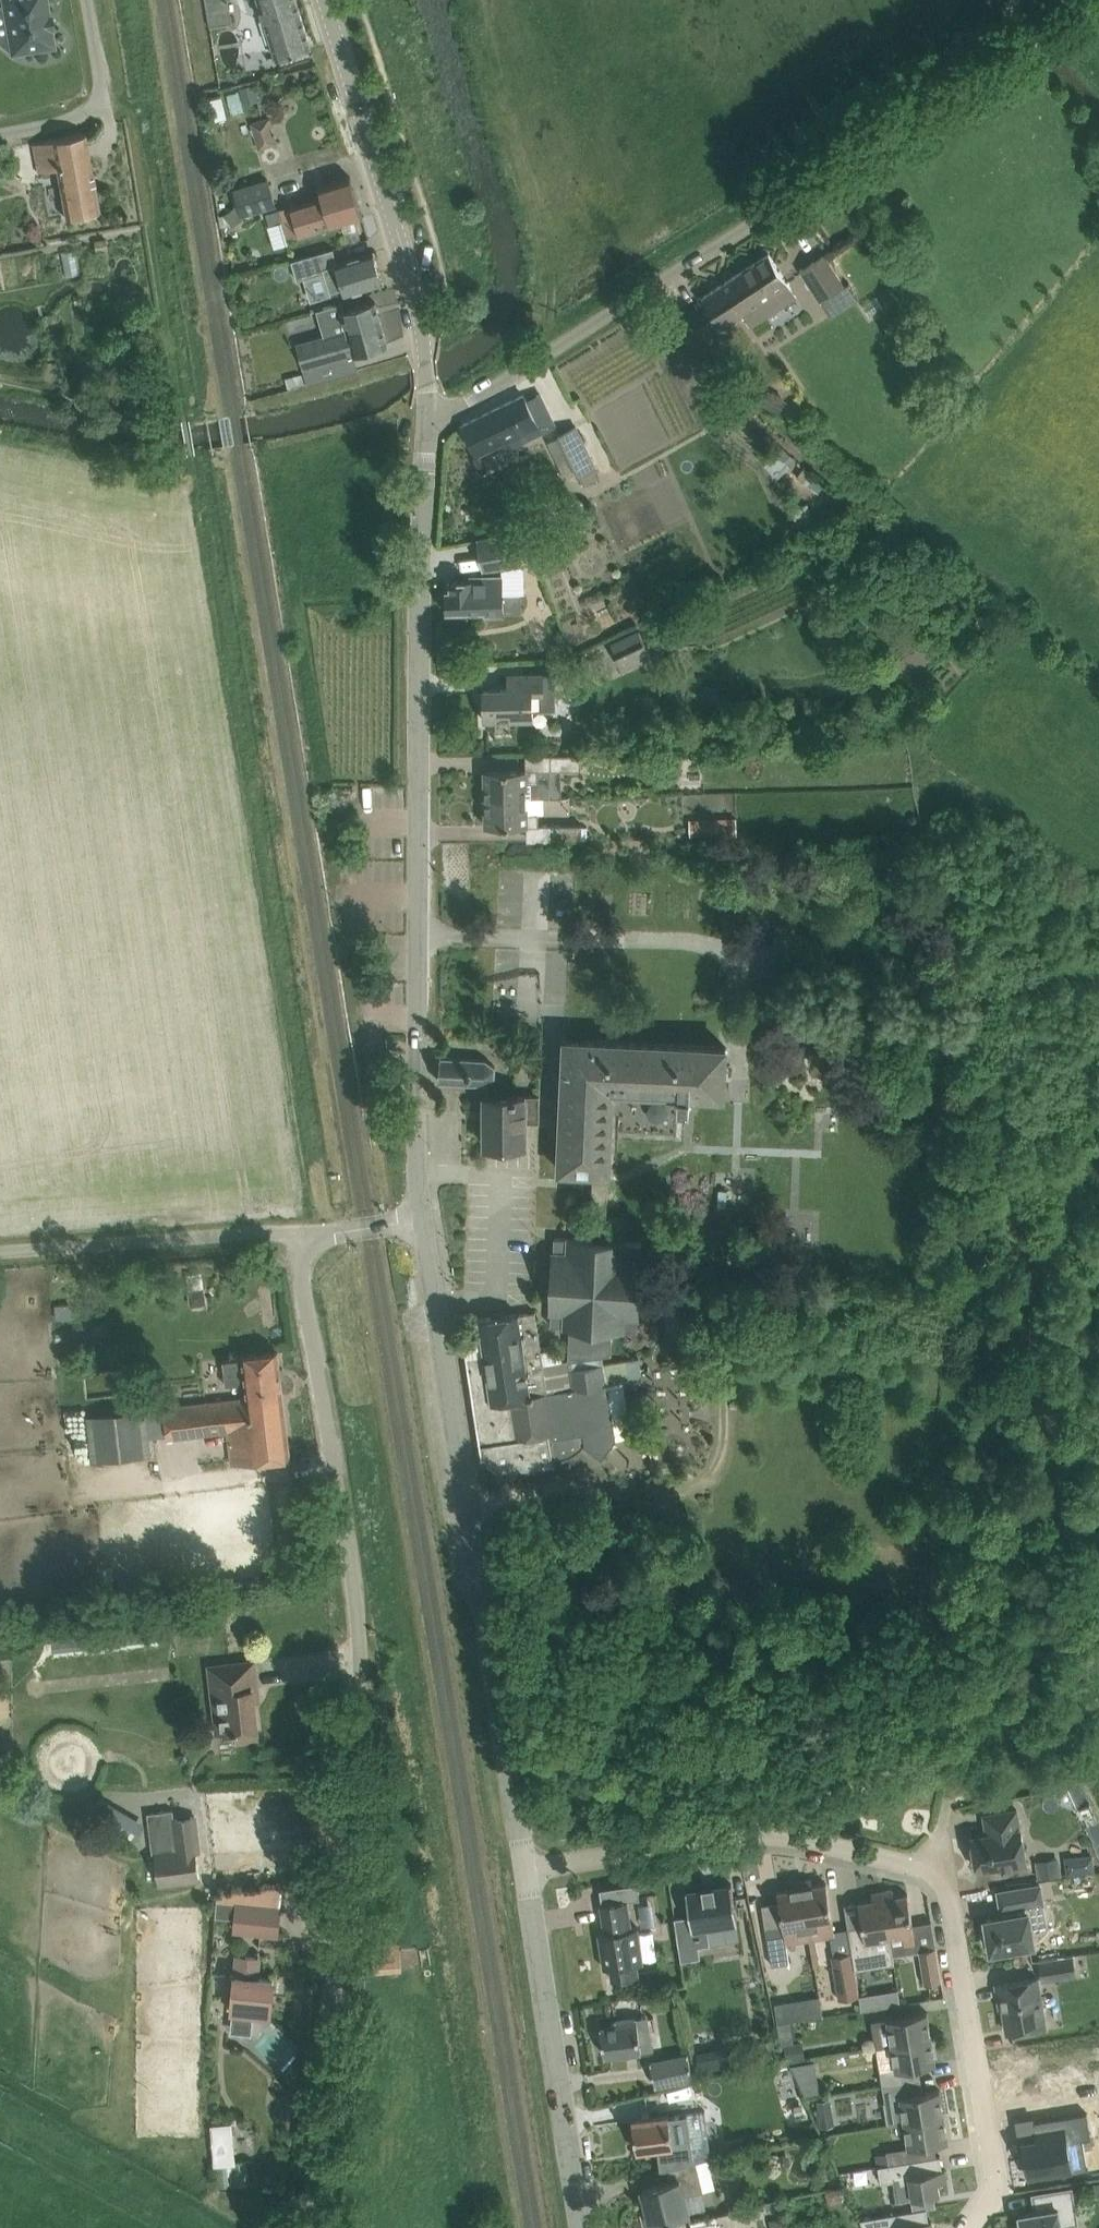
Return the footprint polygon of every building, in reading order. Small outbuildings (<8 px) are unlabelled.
[(8,30),(0,42),(11,50),(11,52),(54,45),(52,28),(53,27),(51,13),(49,13),(47,0),(3,0),(8,30)] [(209,23),(232,20),(229,1),(217,3),(216,0),(206,0),(209,23)] [(277,58),(311,47),(297,0),(259,0),(277,58)] [(254,84),(241,88),(245,103),(258,100),(254,84)] [(251,123),(259,150),(278,144),(275,134),(272,135),(269,127),(273,126),(270,117),(251,123)] [(34,144),(38,165),(40,172),(57,168),(66,217),(99,210),(89,155),(85,134),(34,144)] [(267,212),(271,223),(283,219),(287,235),(341,221),(348,244),(361,240),(355,218),(363,216),(351,176),(319,186),(322,195),(267,212)] [(241,217),(245,216),(278,207),(269,179),(233,190),(237,204),(241,217)] [(241,217),(237,204),(224,214),(233,226),(245,216),(241,217)] [(107,237),(95,239),(97,250),(109,248),(107,237)] [(332,249),(291,261),(297,279),(324,271),(331,291),(344,287),(346,292),(383,281),(374,252),(337,263),(332,249)] [(62,253),(66,276),(82,273),(77,250),(62,253)] [(703,296),(723,327),(743,315),(751,327),(798,296),(769,253),(703,296)] [(826,254),(800,270),(821,302),(846,286),(826,254)] [(304,372),(308,384),(358,368),(354,353),(367,349),(388,344),(376,302),(355,308),(342,311),(348,331),(297,346),(304,372)] [(308,384),(304,372),(285,378),(289,390),(308,384)] [(770,391),(767,390),(761,403),(779,413),(786,399),(784,398),(783,395),(774,390),(770,391)] [(524,394),(462,424),(477,454),(510,438),(514,444),(556,424),(540,393),(527,400),(524,394)] [(559,432),(560,435),(547,441),(563,473),(576,467),(585,485),(600,478),(594,466),(598,464),(577,423),(559,432)] [(777,451),(764,464),(777,477),(790,464),(795,459),(783,446),(777,451)] [(814,519),(809,502),(792,509),(798,526),(814,519)] [(479,535),(484,569),(523,561),(517,528),(479,535)] [(504,574),(498,574),(476,575),(476,579),(451,580),(451,590),(447,590),(448,611),(486,610),(486,614),(523,614),(523,595),(504,595),(504,574)] [(445,636),(455,638),(457,626),(467,629),(469,617),(450,613),(445,636)] [(612,640),(623,668),(653,653),(642,626),(612,640)] [(562,637),(554,640),(551,647),(551,648),(554,656),(567,650),(562,637)] [(536,719),(536,708),(557,708),(556,672),(530,673),(508,674),(509,687),(484,687),(485,720),(536,719)] [(526,753),(526,769),(486,769),(486,796),(563,794),(562,768),(582,767),(582,752),(526,753)] [(657,763),(662,777),(683,769),(678,756),(657,763)] [(527,796),(551,795),(563,795),(563,794),(486,796),(487,826),(528,825),(528,839),(584,838),(584,823),(539,823),(539,813),(527,813),(527,796)] [(738,816),(690,817),(690,835),(738,833),(738,816)] [(562,1128),(560,1170),(594,1171),(591,1229),(591,1239),(609,1239),(609,1230),(615,1087),(680,1090),(679,1093),(679,1106),(690,1107),(691,1093),(691,1091),(725,1092),(727,1048),(588,1040),(566,1039),(564,1085),(563,1100),(562,1128)] [(439,1080),(462,1082),(485,1083),(494,1078),(496,1067),(487,1059),(440,1057),(439,1080)] [(539,1121),(539,1094),(486,1095),(486,1145),(526,1145),(526,1121),(539,1121)] [(728,1189),(719,1188),(718,1204),(727,1205),(728,1189)] [(555,1237),(551,1324),(571,1325),(576,1325),(576,1357),(569,1358),(564,1358),(565,1362),(569,1362),(570,1367),(603,1362),(602,1354),(612,1352),(613,1327),(638,1328),(642,1241),(609,1239),(591,1239),(555,1237)] [(203,1289),(190,1291),(192,1303),(200,1302),(204,1296),(203,1289)] [(466,1352),(482,1453),(482,1457),(504,1473),(555,1465),(554,1459),(559,1459),(561,1458),(563,1458),(568,1456),(572,1454),(576,1452),(577,1451),(582,1447),(584,1445),(585,1444),(603,1458),(617,1437),(633,1435),(626,1388),(624,1379),(630,1378),(627,1359),(603,1362),(570,1367),(569,1362),(565,1362),(564,1358),(563,1359),(543,1362),(542,1350),(539,1333),(536,1311),(519,1314),(519,1312),(479,1318),(482,1336),(484,1352),(468,1355),(468,1352),(466,1352)] [(165,1407),(169,1438),(228,1431),(231,1462),(290,1455),(278,1351),(243,1355),(243,1357),(223,1359),(226,1383),(244,1381),(247,1398),(228,1400),(165,1407)] [(146,1414),(145,1408),(88,1415),(93,1460),(151,1453),(149,1436),(146,1414)] [(51,1630),(55,1657),(159,1645),(156,1617),(51,1630)] [(254,1659),(210,1665),(217,1732),(235,1729),(236,1741),(259,1738),(253,1688),(258,1687),(254,1659)] [(100,1796),(90,1814),(135,1840),(145,1822),(100,1796)] [(988,1833),(972,1836),(978,1868),(999,1864),(1000,1869),(1027,1864),(1021,1827),(1020,1828),(1017,1808),(985,1814),(988,1833)] [(197,1852),(201,1851),(196,1816),(174,1819),(173,1809),(148,1812),(153,1852),(155,1852),(155,1855),(159,1885),(198,1881),(200,1880),(197,1852)] [(1093,1853),(1065,1856),(1067,1874),(1095,1870),(1093,1853)] [(1060,1856),(1036,1860),(1038,1878),(1062,1875),(1060,1856)] [(835,1933),(831,1904),(827,1882),(813,1885),(812,1878),(802,1879),(810,1926),(823,1924),(824,1935),(835,1933)] [(782,1912),(783,1924),(767,1927),(773,1963),(789,1961),(786,1940),(798,1939),(796,1928),(810,1926),(802,1879),(791,1881),(792,1888),(778,1890),(782,1912)] [(638,1882),(625,1884),(627,1894),(639,1892),(638,1882)] [(739,1923),(733,1883),(715,1885),(715,1884),(703,1886),(703,1887),(687,1890),(695,1947),(711,1944),(709,1928),(739,1923)] [(988,1927),(983,1928),(986,1942),(990,1941),(991,1950),(1006,1948),(1007,1952),(1021,1949),(1020,1945),(1035,1943),(1032,1925),(1046,1923),(1043,1901),(1040,1884),(999,1891),(1002,1908),(1004,1908),(1005,1915),(986,1918),(988,1927)] [(883,1890),(893,1961),(895,1961),(892,1937),(906,1935),(907,1943),(916,1941),(912,1914),(908,1893),(894,1895),(893,1888),(883,1890)] [(853,1950),(856,1968),(893,1961),(883,1890),(872,1892),(874,1899),(859,1901),(863,1924),(849,1926),(853,1950)] [(643,1959),(641,1948),(638,1926),(632,1927),(628,1899),(601,1903),(605,1931),(599,1932),(605,1967),(611,1966),(613,1979),(639,1975),(637,1960),(643,1959)] [(236,1903),(233,1933),(279,1937),(282,1908),(236,1903)] [(682,1959),(693,1957),(691,1946),(680,1948),(682,1959)] [(942,1980),(936,1946),(917,1949),(923,1983),(942,1980)] [(856,1968),(853,1950),(832,1953),(839,1997),(859,1993),(856,1968)] [(237,1954),(232,2008),(252,2009),(251,2015),(270,2017),(273,1977),(257,1976),(259,1956),(237,1954)] [(1040,1959),(1043,1978),(1076,1973),(1073,1954),(1040,1959)] [(1038,1976),(997,1983),(1001,2007),(1004,2006),(1008,2031),(1046,2024),(1038,1976)] [(861,2007),(901,2004),(900,1989),(860,1991),(861,2007)] [(779,2022),(791,2020),(788,2000),(775,2002),(779,2022)] [(892,2043),(932,2037),(927,2011),(888,2017),(892,2043)] [(642,2049),(638,2015),(616,2018),(616,2023),(601,2026),(605,2054),(627,2051),(642,2049)] [(803,2040),(796,2041),(793,2020),(778,2022),(780,2036),(784,2035),(788,2060),(805,2057),(803,2040)] [(919,2065),(936,2063),(932,2037),(892,2043),(896,2068),(881,2070),(883,2085),(921,2079),(919,2065)] [(760,2041),(763,2053),(777,2049),(774,2038),(760,2041)] [(1035,2066),(1011,2069),(1017,2103),(1043,2099),(1044,2105),(1063,2102),(1058,2072),(1076,2069),(1072,2042),(1032,2049),(1035,2066)] [(732,2065),(729,2044),(696,2050),(700,2071),(732,2065)] [(656,2085),(693,2077),(688,2052),(650,2060),(656,2085)] [(821,2091),(818,2078),(801,2081),(806,2093),(821,2091)] [(889,2123),(905,2121),(944,2114),(940,2088),(923,2091),(921,2079),(883,2085),(889,2123)] [(818,2099),(820,2112),(833,2110),(831,2097),(818,2099)] [(659,2146),(662,2168),(694,2159),(687,2111),(669,2114),(669,2113),(633,2118),(638,2150),(659,2146)] [(1036,2138),(1022,2141),(1028,2176),(1032,2175),(1045,2173),(1046,2177),(1072,2173),(1066,2141),(1090,2137),(1086,2111),(1033,2119),(1036,2138)] [(949,2140),(944,2114),(905,2121),(909,2146),(949,2140)] [(233,2123),(233,2121),(211,2123),(215,2165),(216,2165),(237,2162),(237,2158),(233,2123)] [(902,2161),(900,2148),(887,2150),(888,2151),(889,2163),(902,2161)] [(941,2155),(902,2161),(889,2163),(879,2165),(881,2181),(883,2181),(883,2180),(899,2177),(900,2183),(911,2181),(913,2197),(940,2192),(938,2181),(947,2179),(946,2168),(942,2168),(940,2156),(941,2156),(941,2155)] [(697,2161),(667,2168),(670,2180),(643,2187),(647,2204),(642,2206),(647,2227),(660,2225),(659,2219),(689,2212),(685,2194),(704,2190),(697,2161)] [(839,2186),(826,2189),(829,2203),(843,2199),(839,2186)] [(1020,2227),(1062,2227),(1062,2223),(1077,2221),(1072,2187),(1034,2193),(1037,2210),(1020,2212),(1023,2227),(1020,2227)] [(926,2208),(861,2218),(866,2227),(933,2227),(932,2220),(928,2220),(926,2208)] [(770,2219),(772,2227),(786,2227),(783,2216),(770,2219)]
